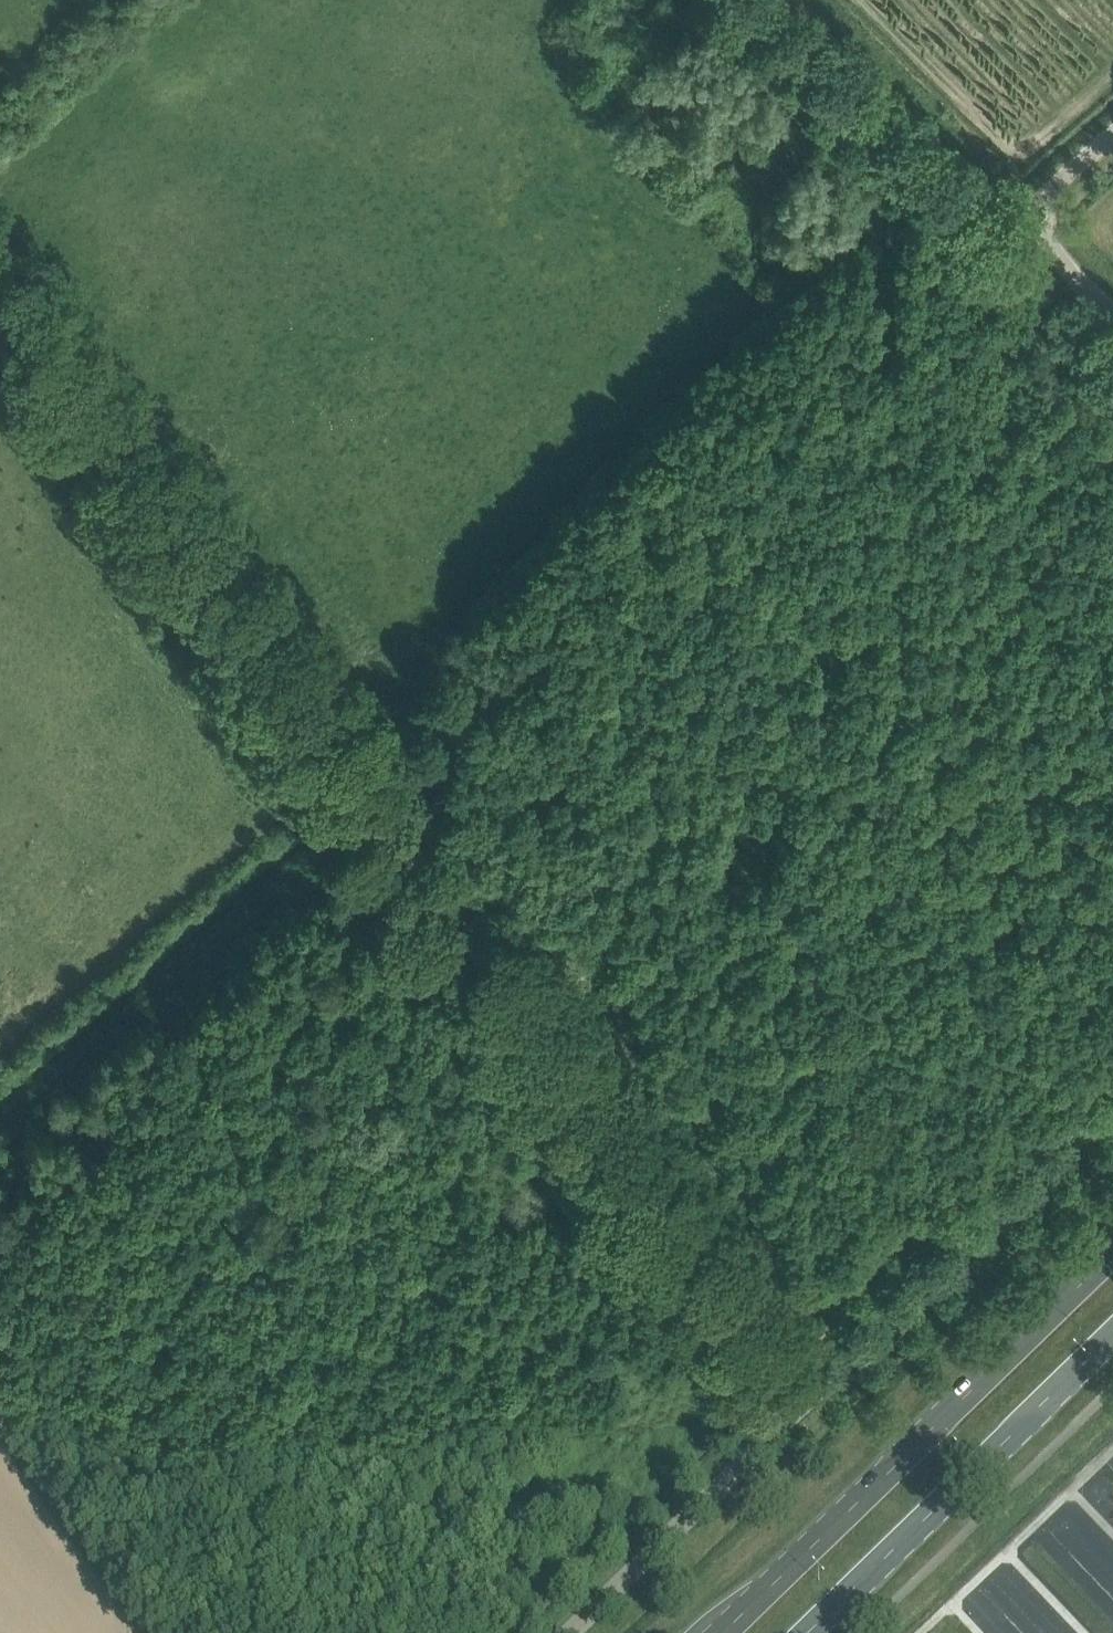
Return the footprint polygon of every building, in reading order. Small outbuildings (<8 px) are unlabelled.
[(1080,1486),(1112,1525),(1112,1457),(1080,1486)]
